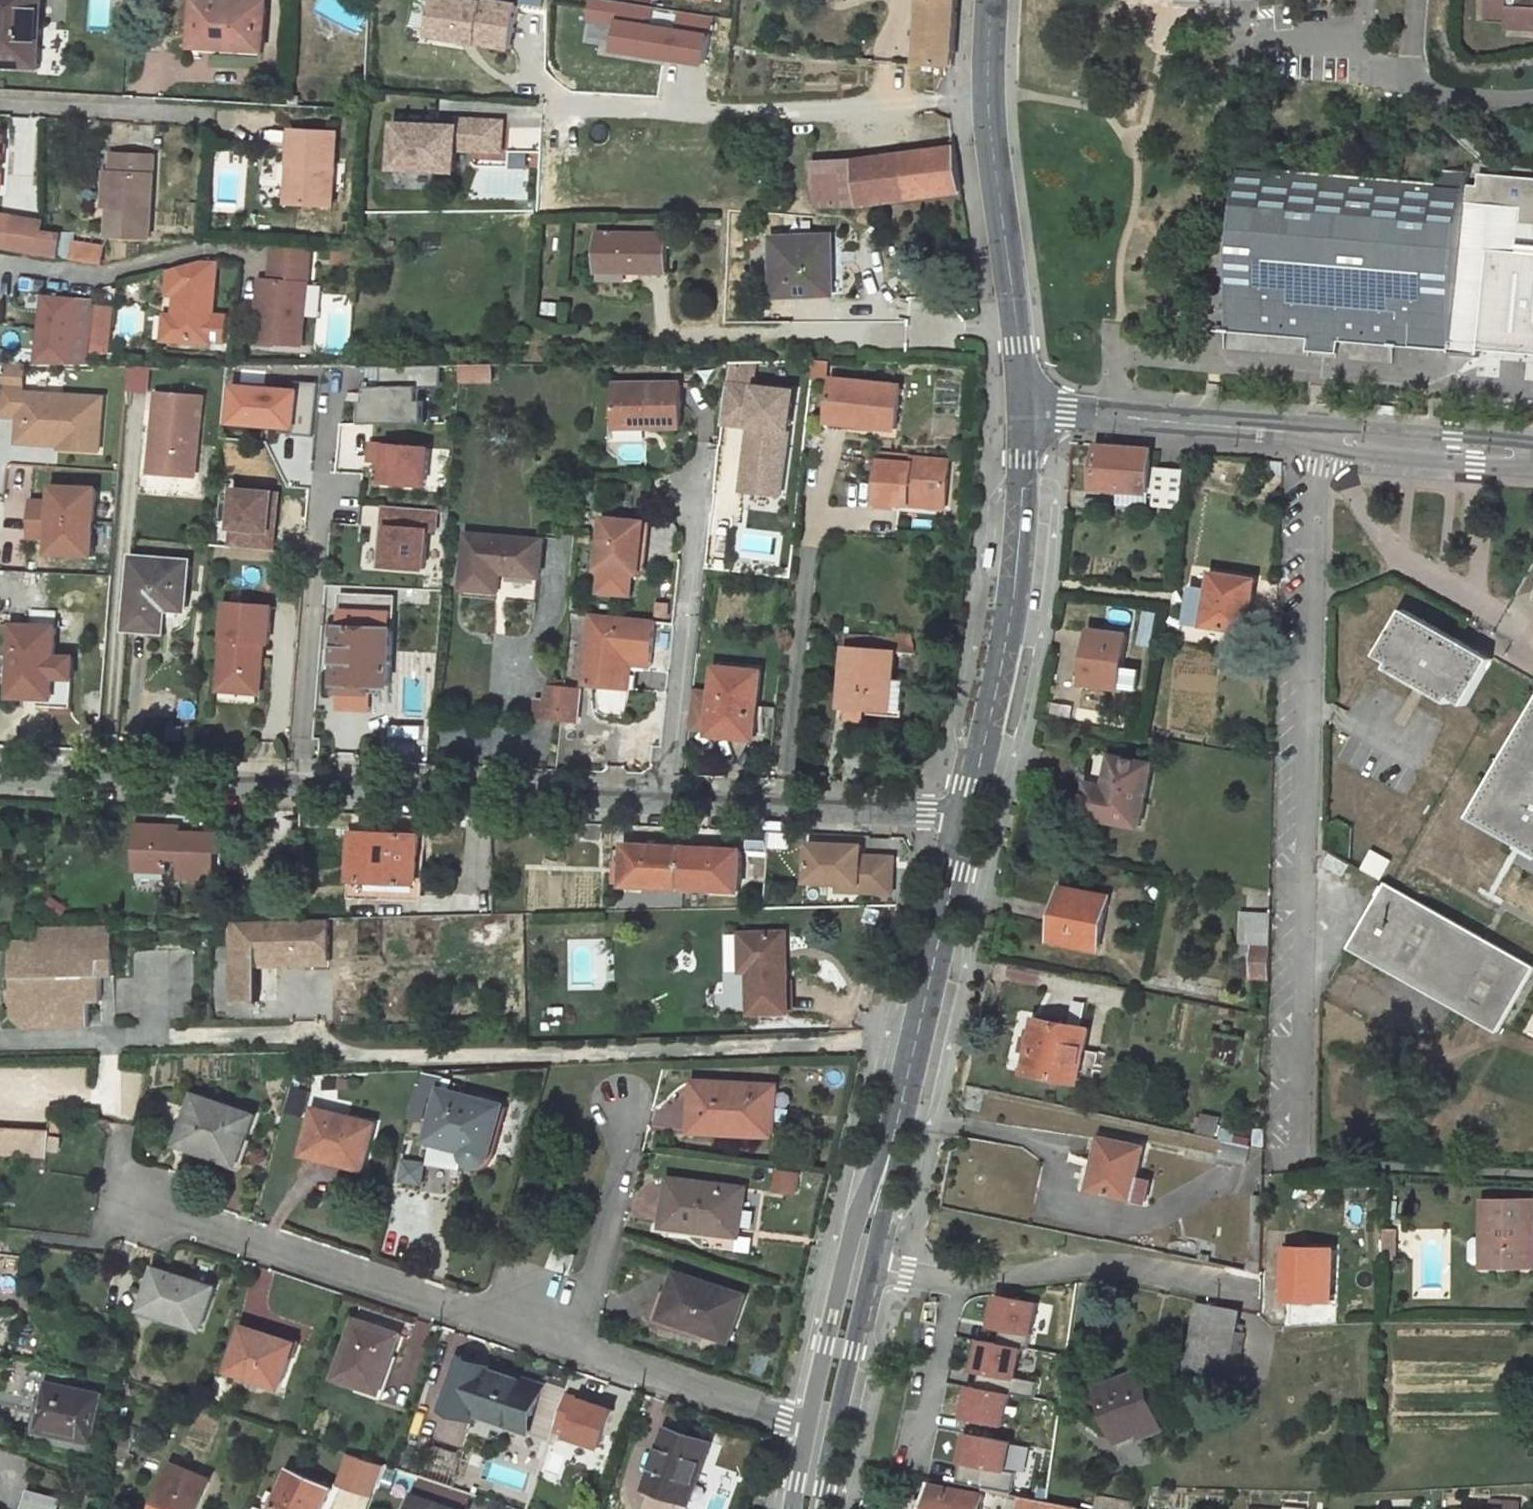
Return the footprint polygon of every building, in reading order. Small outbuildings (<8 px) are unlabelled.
[(40,66),(44,0),(0,0),(0,64),(40,66)] [(235,0),(199,0),(196,45),(265,49),(268,2),(235,0)] [(519,49),(520,1),(486,0),(436,0),(436,48),(519,49)] [(658,6),(603,0),(591,0),(588,25),(603,27),(600,56),(713,68),(718,17),(681,12),(680,30),(655,27),(658,6)] [(922,61),(955,63),(958,0),(926,0),(922,61)] [(1488,17),(1507,18),(1507,28),(1532,29),(1532,0),(1489,0),(1488,17)] [(658,25),(678,28),(680,13),(660,11),(658,25)] [(505,148),(506,118),(460,116),(460,124),(399,121),(397,166),(459,169),(460,146),(505,148)] [(340,133),(294,129),(292,166),(300,166),(298,204),(336,206),(340,133)] [(859,162),(865,206),(963,193),(957,147),(859,162)] [(1272,155),(1243,152),(1227,332),(1311,339),(1311,351),(1312,351),(1325,174),(1271,169),(1272,155)] [(158,156),(115,154),(114,171),(112,209),(111,235),(155,237),(158,156)] [(859,162),(831,163),(836,206),(865,206),(859,162)] [(836,206),(831,163),(814,164),(820,206),(836,206)] [(292,166),(289,203),(298,204),(300,166),(292,166)] [(114,171),(105,170),(103,209),(112,209),(114,171)] [(1466,185),(1467,173),(1437,170),(1436,183),(1325,174),(1312,351),(1339,352),(1340,341),(1451,351),(1466,185)] [(1479,174),(1478,187),(1466,185),(1451,351),(1451,354),(1482,356),(1482,350),(1532,353),(1532,178),(1479,174)] [(38,225),(5,220),(4,226),(1,243),(0,246),(49,254),(53,235),(37,234),(38,225)] [(669,238),(600,237),(600,268),(633,268),(633,273),(668,273),(669,238)] [(824,237),(774,238),(776,295),(834,292),(833,262),(826,262),(824,237)] [(826,262),(833,262),(831,237),(824,237),(826,262)] [(104,262),(106,244),(77,242),(76,259),(104,262)] [(271,265),(308,266),(308,246),(272,245),(271,265)] [(178,319),(177,344),(215,345),(218,263),(205,262),(171,270),(170,289),(179,290),(179,298),(178,311),(183,311),(183,319),(178,319)] [(306,344),(308,266),(271,265),(270,280),(266,280),(266,311),(261,311),(260,343),(306,344)] [(170,289),(170,298),(179,298),(179,290),(170,289)] [(101,301),(49,295),(45,332),(97,336),(101,301)] [(101,331),(117,332),(119,308),(103,307),(101,331)] [(178,319),(169,319),(168,344),(177,344),(178,319)] [(101,331),(99,346),(115,348),(117,332),(101,331)] [(45,332),(41,365),(94,365),(97,336),(45,332)] [(430,383),(495,382),(495,364),(430,365),(430,367),(430,380),(430,383)] [(143,387),(144,365),(139,365),(129,365),(128,386),(143,387)] [(218,365),(217,381),(225,381),(226,365),(218,365)] [(790,500),(801,390),(756,386),(758,367),(730,365),(724,428),(750,430),(744,495),(790,500)] [(24,390),(26,367),(3,366),(0,413),(0,415),(21,416),(19,441),(64,444),(64,447),(103,450),(107,396),(24,390)] [(430,367),(409,367),(410,380),(430,380),(430,367)] [(900,385),(836,377),(831,420),(858,422),(858,429),(896,433),(900,385)] [(684,383),(619,382),(618,419),(650,419),(650,425),(683,426),(684,383)] [(166,424),(163,465),(198,467),(203,390),(162,387),(160,405),(157,405),(156,424),(166,424)] [(233,430),(303,431),(303,387),(233,387),(233,430)] [(426,424),(426,389),(370,390),(370,425),(426,424)] [(345,429),(346,448),(367,448),(367,428),(345,429)] [(371,442),(368,466),(390,468),(387,486),(432,491),(437,449),(371,442)] [(1096,488),(1150,494),(1154,449),(1100,444),(1096,488)] [(1275,459),(1274,473),(1286,474),(1286,460),(1275,459)] [(951,463),(915,460),(915,465),(884,462),(880,502),(911,505),(912,500),(947,503),(951,463)] [(1184,470),(1160,468),(1155,505),(1180,508),(1184,470)] [(58,501),(37,500),(35,536),(56,536),(55,552),(99,553),(102,486),(58,484),(58,501)] [(278,551),(279,491),(233,490),(232,550),(278,551)] [(382,572),(436,572),(436,508),(381,508),(382,572)] [(649,521),(606,517),(601,569),(645,573),(649,521)] [(543,544),(469,539),(464,593),(501,596),(503,577),(540,580),(543,544)] [(191,563),(137,559),(131,629),(155,631),(157,608),(187,610),(191,563)] [(1214,626),(1250,631),(1258,579),(1215,573),(1211,603),(1216,604),(1214,626)] [(397,598),(344,597),(342,692),(372,693),(372,687),(393,688),(397,598)] [(222,681),(263,685),(265,660),(259,659),(260,643),(272,644),(275,606),(228,602),(222,681)] [(1420,677),(1469,705),(1494,658),(1406,611),(1381,655),(1406,669),(1403,675),(1416,683),(1420,677)] [(595,615),(589,683),(626,687),(629,656),(653,658),(657,621),(595,615)] [(54,698),(58,626),(14,625),(12,696),(54,698)] [(1130,635),(1092,629),(1084,683),(1121,689),(1122,687),(1137,689),(1139,671),(1124,668),(1130,635)] [(896,654),(848,650),(843,706),(892,710),(896,654)] [(635,663),(653,665),(653,658),(629,656),(626,687),(632,687),(635,663)] [(771,674),(719,669),(712,736),(758,741),(761,707),(767,708),(771,674)] [(567,681),(553,679),(553,685),(548,685),(547,699),(546,721),(563,722),(567,681)] [(563,722),(579,724),(581,703),(582,688),(579,688),(580,682),(567,681),(563,722)] [(537,698),(535,720),(546,721),(547,699),(537,698)] [(581,703),(579,724),(589,725),(591,704),(581,703)] [(1475,816),(1532,849),(1532,715),(1475,816)] [(1084,814),(1142,826),(1153,764),(1113,756),(1106,786),(1091,783),(1084,814)] [(586,837),(602,838),(603,823),(587,822),(586,837)] [(172,835),(171,824),(138,823),(136,868),(171,870),(171,857),(182,857),(182,876),(219,877),(220,851),(225,851),(226,833),(181,831),(181,835),(172,835)] [(750,830),(749,851),(769,851),(770,830),(750,830)] [(352,880),(419,881),(420,835),(353,831),(352,880)] [(863,845),(811,842),(809,881),(840,882),(860,883),(860,891),(894,892),(895,857),(862,855),(863,845)] [(628,845),(626,884),(683,887),(685,847),(628,845)] [(683,887),(741,890),(743,850),(685,847),(683,887)] [(860,891),(860,883),(840,882),(840,890),(860,891)] [(1499,1031),(1532,971),(1532,965),(1387,883),(1352,947),(1379,961),(1376,967),(1391,975),(1393,971),(1499,1031)] [(1070,943),(1100,949),(1110,897),(1063,888),(1053,933),(1071,937),(1070,943)] [(257,965),(300,964),(300,960),(332,959),(331,917),(227,920),(228,966),(257,965)] [(64,943),(11,945),(13,1014),(25,1026),(89,1024),(88,999),(101,999),(100,974),(113,974),(112,922),(64,923),(64,943)] [(751,971),(752,1012),(789,1010),(786,932),(759,933),(759,944),(742,945),(743,972),(751,971)] [(759,933),(742,933),(742,945),(759,944),(759,933)] [(1271,946),(1256,946),(1254,978),(1270,979),(1271,946)] [(229,1000),(258,1000),(257,965),(228,966),(229,1000)] [(1086,1044),(1089,1029),(1037,1019),(1026,1073),(1079,1083),(1079,1079),(1094,1082),(1100,1048),(1086,1044)] [(693,1131),(774,1135),(777,1085),(696,1081),(693,1131)] [(490,1156),(505,1106),(443,1089),(430,1139),(466,1149),(466,1153),(467,1158),(471,1162),(474,1164),(478,1165),(483,1164),(486,1161),(490,1156)] [(240,1159),(256,1113),(196,1092),(178,1143),(202,1151),(203,1147),(240,1159)] [(342,1163),(365,1168),(375,1123),(316,1108),(305,1150),(343,1159),(342,1163)] [(48,1156),(52,1130),(38,1129),(0,1127),(0,1152),(48,1156)] [(1096,1190),(1147,1201),(1151,1181),(1136,1178),(1144,1146),(1102,1137),(1095,1167),(1101,1168),(1096,1190)] [(740,1228),(745,1187),(669,1179),(664,1226),(706,1232),(707,1224),(740,1228)] [(1484,1201),(1485,1266),(1532,1265),(1532,1201),(1484,1201)] [(1385,1229),(1385,1245),(1395,1245),(1395,1230),(1385,1229)] [(1471,1237),(1473,1262),(1485,1262),(1484,1236),(1471,1237)] [(1385,1245),(1384,1260),(1394,1260),(1395,1245),(1385,1245)] [(1333,1301),(1334,1250),(1287,1248),(1286,1299),(1333,1301)] [(202,1329),(217,1286),(156,1266),(142,1309),(202,1329)] [(746,1295),(678,1271),(663,1314),(692,1324),(691,1327),(730,1339),(746,1295)] [(993,1295),(987,1328),(1001,1330),(1031,1335),(1037,1303),(993,1295)] [(1199,1302),(1188,1369),(1228,1376),(1237,1332),(1241,1308),(1199,1302)] [(395,1355),(402,1333),(357,1318),(337,1377),(379,1392),(392,1354),(395,1355)] [(283,1387),(297,1342),(272,1334),(270,1338),(244,1328),(230,1369),(283,1387)] [(1028,1349),(1031,1335),(1001,1330),(999,1344),(1022,1348),(1028,1349)] [(1237,1378),(1246,1333),(1237,1332),(1228,1376),(1237,1378)] [(1016,1380),(1022,1348),(999,1344),(977,1340),(971,1372),(979,1373),(1016,1380)] [(543,1387),(461,1359),(445,1407),(475,1417),(476,1412),(511,1424),(516,1409),(534,1415),(543,1387)] [(1036,1383),(1016,1380),(979,1373),(976,1387),(1009,1393),(1034,1398),(1036,1383)] [(1157,1420),(1139,1374),(1099,1390),(1118,1439),(1139,1431),(1138,1428),(1157,1420)] [(93,1442),(104,1392),(47,1381),(36,1430),(93,1442)] [(1003,1427),(1009,1393),(976,1387),(966,1386),(960,1419),(1003,1427)] [(557,1430),(611,1444),(622,1403),(568,1389),(557,1430)] [(529,1430),(534,1415),(516,1409),(511,1424),(529,1430)] [(1142,1437),(1161,1430),(1157,1420),(1138,1428),(1139,1431),(1142,1437)] [(647,1488),(687,1502),(700,1462),(704,1463),(711,1442),(666,1427),(647,1488)] [(1005,1473),(1011,1443),(963,1433),(957,1463),(962,1464),(1005,1473)] [(134,1437),(120,1434),(118,1447),(132,1450),(134,1437)] [(364,1456),(360,1468),(382,1475),(387,1464),(364,1456)] [(211,1479),(174,1464),(156,1508),(199,1508),(211,1479)] [(1015,1475),(1005,1473),(962,1464),(958,1483),(1011,1493),(1015,1475)] [(331,1488),(292,1470),(274,1508),(322,1508),(331,1488)] [(984,1494),(931,1484),(928,1502),(922,1502),(918,1504),(916,1506),(915,1508),(981,1508),(984,1494)] [(60,1499),(30,1491),(24,1508),(58,1508),(60,1499)] [(415,1494),(409,1508),(456,1508),(415,1494)] [(1078,1506),(1024,1495),(1021,1508),(1078,1508),(1078,1506)] [(1098,1497),(1096,1508),(1136,1508),(1137,1504),(1098,1497)]
